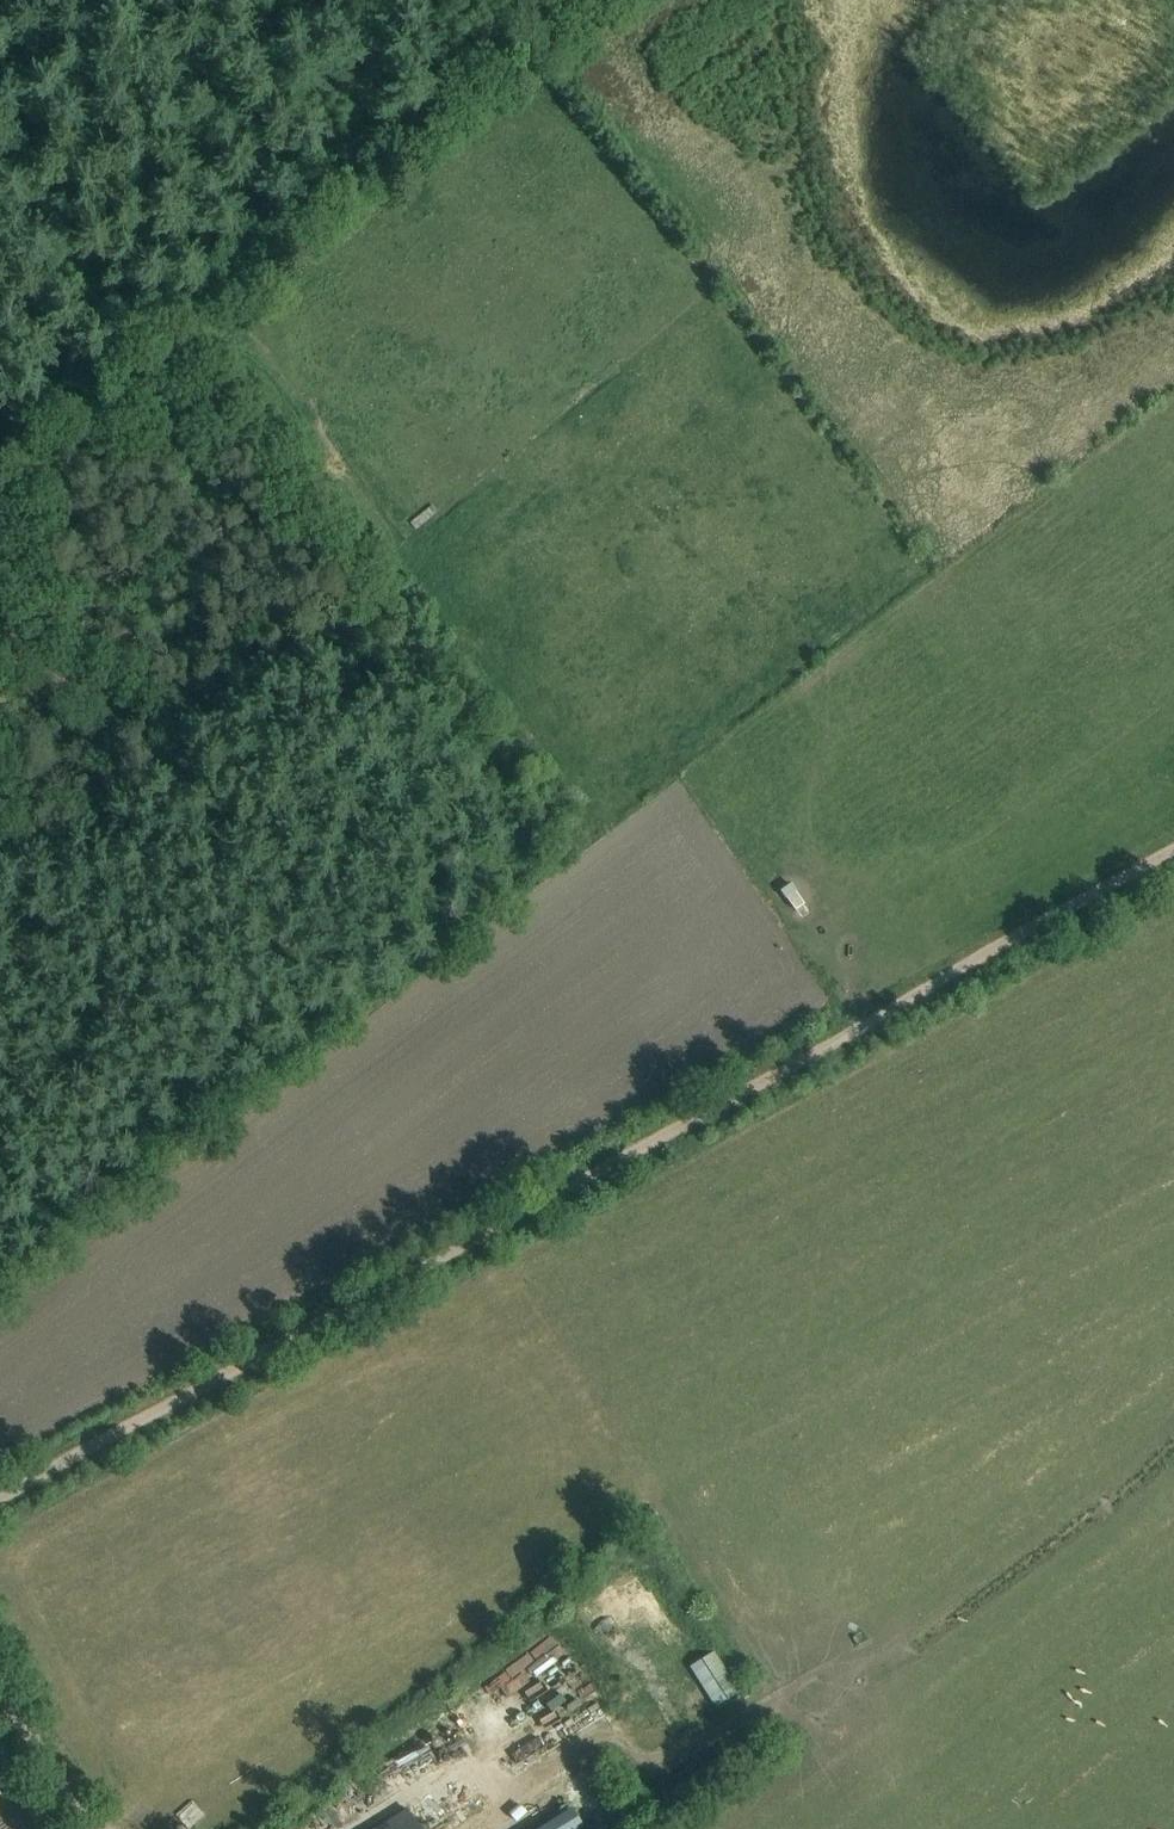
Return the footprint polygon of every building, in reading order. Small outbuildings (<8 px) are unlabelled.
[(689,1665),(715,1704),(739,1688),(713,1649),(689,1665)] [(410,1813),(385,1828),(420,1828),(410,1813)]
